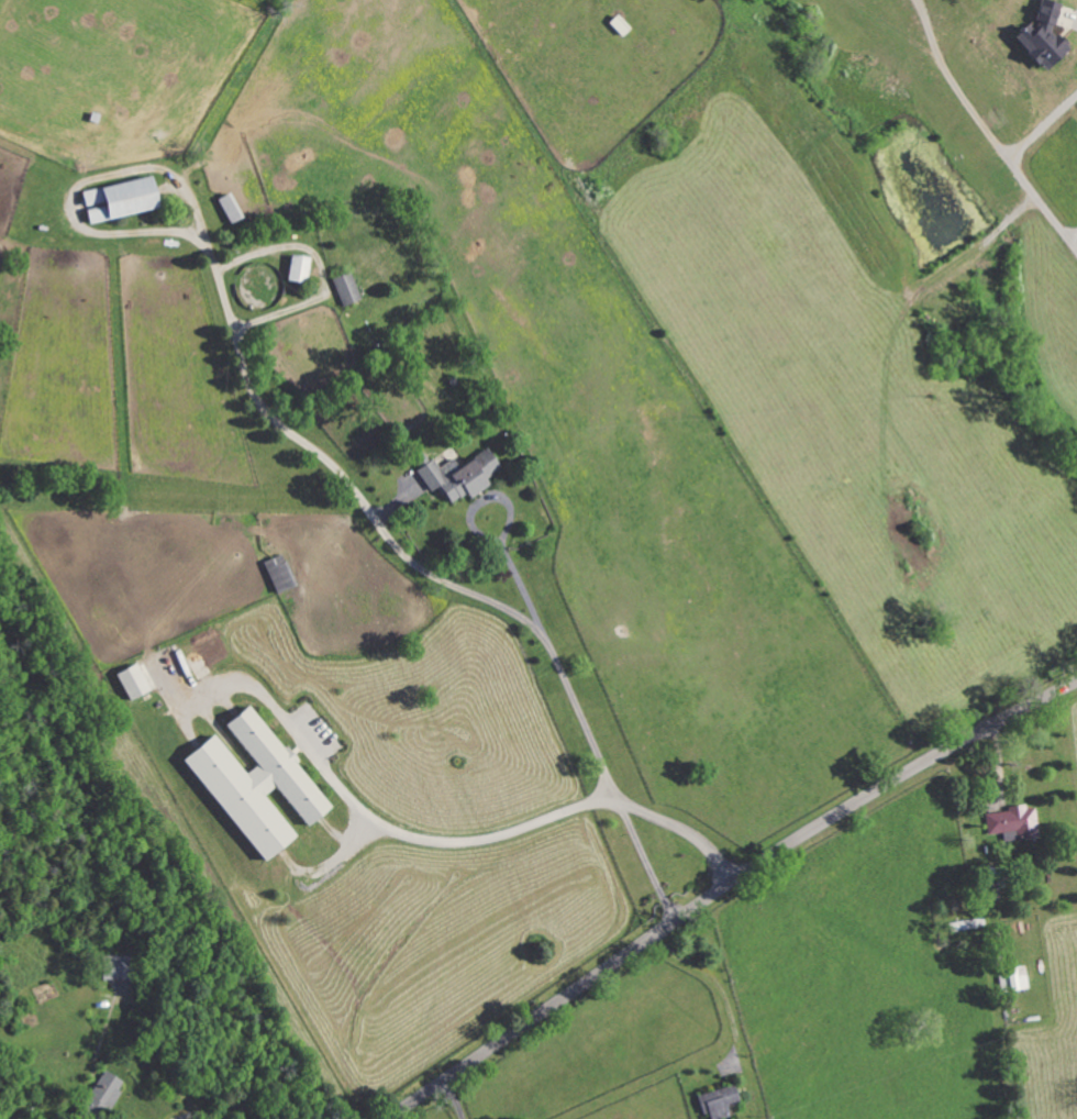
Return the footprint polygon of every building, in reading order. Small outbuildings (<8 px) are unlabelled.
[(1049,0),(1039,0),(1032,28),(1024,26),(1012,36),(1043,71),(1069,48),(1058,36),(1045,32),(1054,25),(1059,3),(1049,0)] [(80,191),(84,208),(87,223),(155,208),(148,176),(80,191)] [(305,282),(307,256),(288,255),(286,281),(305,282)] [(342,306),(360,299),(350,272),(332,278),(342,306)] [(498,470),(486,449),(456,466),(453,460),(438,468),(433,459),(415,469),(427,492),(437,486),(447,504),(466,494),(468,498),(489,486),(484,478),(498,470)] [(125,701),(148,692),(136,664),(114,673),(125,701)] [(258,863),(292,837),(261,796),(273,787),(303,827),(328,808),(283,747),(280,749),(247,705),(222,724),(254,766),(242,775),(211,734),(180,758),(258,863)] [(1033,805),(1006,809),(1007,811),(985,814),(988,834),(1016,830),(1017,840),(1037,837),(1033,805)] [(102,980),(131,979),(131,956),(102,956),(102,980)] [(1000,972),(1002,992),(1026,990),(1024,970),(1000,972)] [(122,1081),(100,1071),(83,1108),(98,1115),(100,1109),(109,1112),(122,1081)] [(727,1116),(725,1106),(738,1103),(734,1086),(698,1094),(703,1118),(715,1118),(727,1116)]
